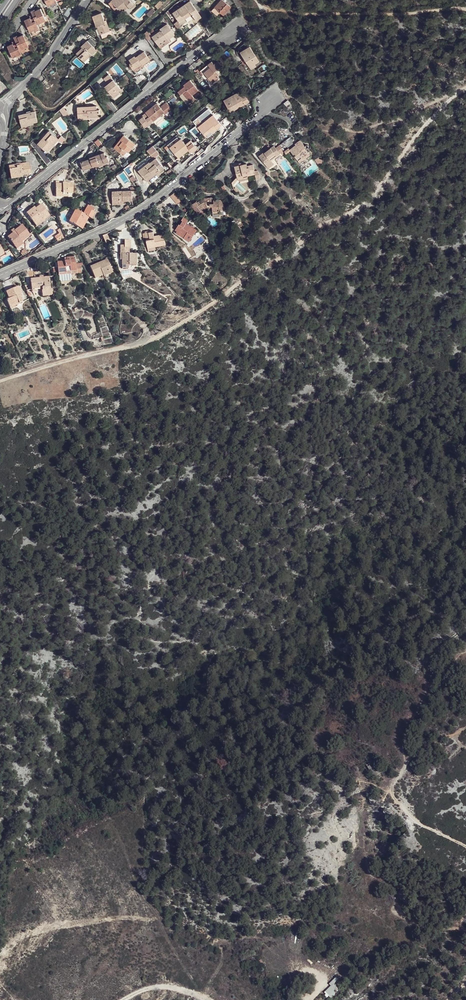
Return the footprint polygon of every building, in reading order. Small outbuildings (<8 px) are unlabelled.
[(113,1),(121,11),(129,5),(131,8),(132,9),(137,6),(132,0),(114,0),(113,1)] [(214,8),(223,16),(227,12),(231,7),(222,0),(221,0),(214,8)] [(121,11),(113,1),(111,3),(121,16),(131,8),(129,5),(121,11)] [(192,16),(196,20),(196,10),(190,2),(174,15),(181,24),(185,21),(184,19),(190,13),(192,16)] [(34,31),(39,29),(38,26),(47,22),(41,11),(36,13),(35,11),(31,13),(33,16),(30,18),(31,20),(26,22),(31,33),(34,31)] [(108,22),(107,20),(104,12),(94,16),(98,26),(99,26),(102,34),(106,33),(108,37),(115,34),(114,32),(113,30),(112,30),(109,22),(108,22)] [(162,30),(153,36),(158,44),(168,38),(169,40),(173,37),(176,35),(168,24),(161,29),(162,30)] [(16,57),(21,55),(19,51),(28,47),(22,36),(17,39),(16,37),(13,38),(14,42),(11,44),(12,45),(6,48),(12,59),(16,57)] [(78,53),(84,60),(90,54),(92,56),(98,50),(89,41),(83,46),(84,48),(81,51),(78,53)] [(252,47),(242,53),(251,69),(257,66),(261,63),(252,47)] [(135,55),(130,59),(132,62),(129,64),(133,69),(142,63),(143,65),(147,62),(151,59),(145,51),(136,57),(135,55)] [(212,63),(210,65),(212,68),(206,73),(212,80),(213,79),(215,83),(221,78),(220,76),(221,75),(218,71),(225,65),(227,63),(222,57),(218,60),(219,62),(216,65),(214,62),(212,63)] [(212,68),(210,65),(202,72),(204,74),(206,73),(212,68)] [(113,96),(119,91),(121,90),(122,89),(114,80),(106,86),(113,96)] [(191,102),(192,102),(193,81),(192,80),(185,86),(186,87),(183,90),(179,92),(182,96),(184,94),(191,102)] [(192,102),(197,99),(195,96),(200,91),(193,81),(192,102)] [(225,102),(232,114),(235,112),(238,111),(236,109),(245,104),(246,106),(251,103),(246,95),(242,98),(240,94),(225,102)] [(153,108),(147,112),(148,113),(149,114),(148,115),(146,114),(140,119),(147,128),(155,121),(155,122),(166,113),(159,103),(153,108)] [(91,119),(102,116),(101,110),(98,111),(98,107),(79,111),(82,123),(87,122),(92,121),(92,120),(91,119)] [(20,120),(21,124),(30,122),(30,124),(33,123),(37,122),(35,112),(19,116),(20,120)] [(199,128),(205,134),(216,126),(217,128),(220,126),(222,125),(214,114),(202,123),(204,125),(199,128)] [(183,123),(174,131),(175,132),(185,125),(183,123)] [(217,128),(216,126),(205,134),(206,137),(217,128)] [(54,145),(59,139),(51,132),(40,145),(49,153),(52,150),(55,146),(54,145)] [(121,141),(116,148),(126,156),(129,152),(131,153),(135,148),(132,146),(135,142),(126,135),(121,141)] [(172,147),(178,156),(189,148),(191,150),(192,151),(193,153),(198,149),(192,140),(187,144),(183,139),(181,140),(179,137),(169,144),(172,147)] [(286,153),(290,150),(291,151),(299,162),(305,157),(307,160),(311,156),(306,150),(308,149),(309,149),(309,148),(309,147),(309,146),(308,146),(307,146),(306,146),(305,147),(301,141),(296,145),(291,138),(286,142),(281,146),(281,147),(286,153)] [(153,146),(146,151),(153,159),(159,155),(153,146)] [(264,154),(261,156),(268,167),(273,163),(272,161),(271,159),(273,158),(274,160),(281,155),(284,159),(288,156),(287,154),(286,153),(281,147),(278,149),(276,147),(267,153),(266,152),(265,150),(263,151),(262,152),(264,154)] [(189,148),(178,156),(180,158),(191,150),(189,148)] [(89,170),(93,175),(101,169),(102,170),(112,163),(106,155),(98,161),(96,163),(97,163),(96,164),(94,166),(92,167),(90,169),(89,170)] [(139,169),(142,173),(144,171),(147,176),(155,170),(157,172),(161,170),(165,167),(157,157),(150,161),(150,160),(139,169)] [(112,163),(102,170),(104,172),(113,165),(112,163)] [(11,171),(14,180),(21,178),(22,179),(35,175),(31,165),(22,168),(22,166),(18,167),(19,169),(11,171)] [(243,167),(241,167),(239,167),(237,168),(239,178),(250,176),(250,178),(257,177),(255,166),(250,167),(249,165),(243,167)] [(144,171),(142,173),(147,180),(157,172),(155,170),(147,176),(144,171)] [(58,185),(58,193),(64,193),(64,195),(70,196),(70,194),(76,194),(76,184),(65,183),(65,186),(63,186),(62,185),(60,185),(58,185)] [(114,192),(115,202),(123,201),(123,200),(126,199),(126,202),(130,202),(134,202),(134,191),(114,192)] [(175,192),(170,195),(174,199),(177,203),(181,200),(175,192)] [(199,205),(194,209),(200,217),(203,214),(204,215),(207,212),(209,210),(212,209),(213,212),(219,211),(224,211),(222,201),(214,201),(214,200),(211,200),(211,201),(203,201),(204,203),(200,207),(199,205)] [(36,212),(35,210),(32,213),(28,215),(37,226),(46,220),(46,221),(52,217),(44,206),(38,210),(36,212)] [(87,217),(90,218),(91,219),(93,220),(96,214),(88,210),(85,215),(77,211),(71,223),(81,228),(87,217)] [(186,235),(186,218),(183,216),(182,219),(183,219),(180,223),(177,227),(180,229),(179,231),(179,232),(186,235)] [(83,230),(90,218),(87,217),(81,228),(83,230)] [(189,220),(186,218),(186,235),(185,238),(191,241),(198,229),(187,223),(189,220)] [(46,220),(37,226),(38,228),(47,222),(46,221),(46,220)] [(14,235),(14,234),(9,238),(16,246),(22,241),(23,241),(31,235),(23,225),(19,228),(16,231),(15,232),(16,233),(14,235)] [(146,234),(150,247),(158,245),(158,247),(167,245),(164,235),(159,236),(159,237),(156,238),(156,237),(155,232),(150,233),(146,234)] [(57,242),(64,238),(61,233),(54,236),(57,242)] [(111,239),(109,235),(104,238),(107,245),(113,242),(111,239)] [(123,260),(123,266),(129,266),(136,266),(136,254),(130,254),(129,248),(132,248),(132,241),(125,240),(126,245),(122,245),(122,247),(121,248),(121,260),(123,260)] [(22,241),(16,246),(18,249),(25,244),(23,241),(22,241)] [(75,264),(75,262),(74,259),(66,260),(66,262),(66,264),(63,265),(63,263),(59,264),(60,274),(68,274),(67,269),(72,268),(72,271),(78,271),(77,263),(75,264)] [(92,269),(96,278),(104,275),(104,277),(105,278),(111,275),(107,266),(110,265),(109,261),(100,265),(92,269)] [(33,281),(34,288),(46,287),(47,292),(44,292),(45,298),(55,296),(55,291),(53,291),(51,279),(46,279),(46,277),(42,278),(38,278),(38,280),(33,281)] [(8,301),(10,306),(20,302),(20,304),(24,302),(21,295),(20,293),(22,292),(20,287),(14,290),(8,292),(11,299),(8,301)] [(324,992),(330,998),(339,989),(332,982),(330,984),(331,985),(324,992)]
